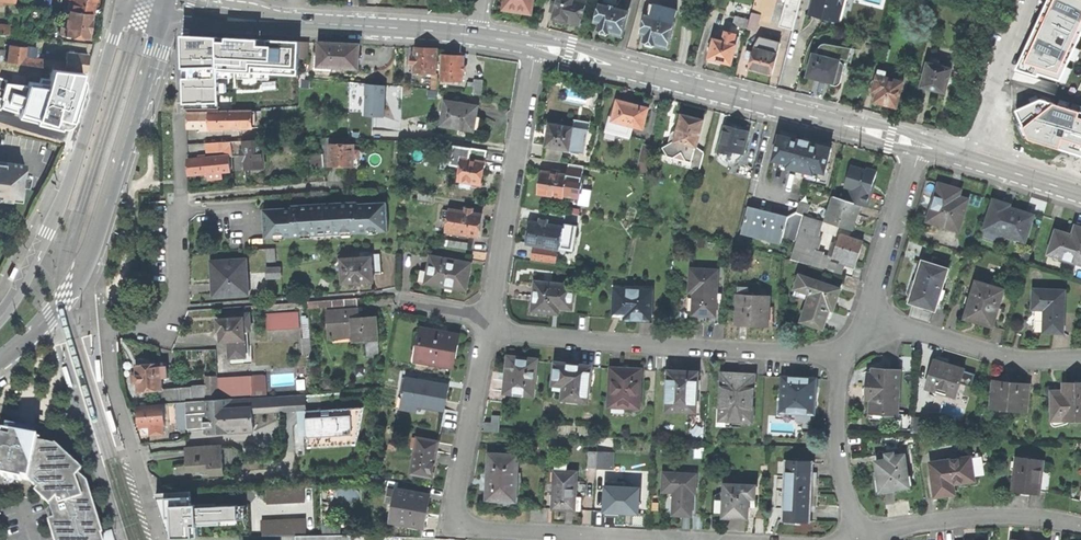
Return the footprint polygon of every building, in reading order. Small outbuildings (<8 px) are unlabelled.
[(69,11),(92,13),(94,0),(71,0),(69,11)] [(531,16),(534,0),(505,0),(503,11),(513,13),(531,16)] [(586,2),(576,0),(559,0),(558,4),(553,3),(551,15),(555,16),(554,21),(557,25),(561,26),(566,24),(572,25),(580,27),(586,2)] [(755,31),(759,17),(770,20),(776,0),(755,0),(749,20),(747,29),(755,31)] [(780,25),(792,29),(800,0),(787,0),(780,25)] [(836,23),(842,0),(814,0),(810,16),(820,19),(836,23)] [(1060,80),(1078,41),(1080,35),(1080,0),(1049,0),(1017,70),(1037,76),(1039,73),(1060,80)] [(622,38),(628,11),(616,8),(603,4),(600,3),(595,23),(600,25),(598,31),(599,32),(600,35),(607,37),(610,35),(615,36),(622,38)] [(660,47),(668,49),(674,23),(673,23),(676,11),(653,5),(651,14),(648,13),(647,16),(646,16),(641,35),(646,36),(644,43),(645,43),(645,47),(651,48),(654,45),(660,47)] [(58,34),(88,38),(90,26),(92,13),(69,11),(63,10),(61,18),(65,19),(64,28),(59,27),(58,34)] [(733,25),(747,29),(749,20),(735,16),(733,25)] [(738,38),(724,34),(723,42),(714,40),(708,63),(714,64),(719,65),(720,63),(731,65),(738,38)] [(220,71),(221,38),(183,35),(183,43),(184,109),(219,108),(220,71)] [(300,42),(263,40),(221,38),(220,71),(298,76),(299,58),(300,42)] [(759,73),(772,76),(779,45),(760,40),(758,47),(755,46),(755,49),(753,49),(752,55),(746,53),(744,61),(750,62),(748,70),(759,73)] [(860,51),(871,54),(874,44),(863,41),(860,51)] [(309,42),(300,42),(299,58),(309,59),(309,42)] [(338,45),(319,44),(318,57),(321,57),(320,68),(359,70),(360,46),(338,45)] [(7,62),(65,68),(65,64),(43,61),(44,59),(36,58),(37,48),(9,45),(7,62)] [(874,64),(882,66),(886,50),(878,48),(874,64)] [(423,50),(416,50),(415,53),(413,52),(413,58),(411,58),(411,66),(415,66),(415,74),(433,75),(432,91),(438,91),(438,85),(439,75),(436,75),(437,51),(423,50)] [(65,64),(65,68),(86,71),(87,60),(88,54),(67,51),(65,64)] [(840,85),(843,73),(836,71),(839,60),(832,59),(831,60),(813,55),(808,77),(814,79),(824,81),(823,85),(833,87),(835,88),(838,87),(840,85)] [(457,57),(443,56),(443,82),(464,83),(465,57),(457,57)] [(932,90),(945,94),(951,70),(927,64),(921,88),(932,90)] [(896,109),(903,83),(885,78),(886,73),(878,71),(872,93),(877,94),(875,103),(886,106),(896,109)] [(475,87),(469,87),(468,94),(483,96),(484,81),(476,80),(475,87)] [(386,85),(366,84),(365,95),(366,95),(365,116),(384,117),(385,99),(386,85)] [(479,107),(447,102),(442,127),(475,132),(477,120),(479,107)] [(607,133),(630,139),(633,127),(644,130),(649,109),(642,108),(643,105),(636,103),(632,102),(632,105),(618,102),(614,117),(611,116),(607,133)] [(1080,157),(1080,115),(1037,102),(1015,113),(1033,143),(1064,153),(1080,157)] [(10,114),(12,108),(0,105),(0,127),(8,129),(10,122),(15,123),(17,116),(10,114)] [(15,123),(44,131),(47,119),(18,110),(17,116),(15,123)] [(252,127),(252,111),(188,113),(188,120),(188,128),(252,127)] [(697,148),(705,121),(693,118),(683,116),(676,142),(675,142),(664,149),(669,157),(668,164),(700,172),(705,153),(697,148)] [(48,117),(47,119),(44,131),(68,138),(69,132),(72,123),(48,117)] [(585,153),(589,131),(551,124),(549,137),(547,147),(548,147),(546,160),(562,163),(564,150),(585,153)] [(744,155),(750,133),(737,130),(726,127),(719,153),(732,156),(733,152),(744,155)] [(788,169),(798,171),(803,153),(799,153),(802,141),(793,139),(780,136),(774,161),(789,165),(788,169)] [(335,138),(323,137),(323,154),(324,165),(336,166),(354,168),(354,159),(360,159),(360,151),(358,151),(358,147),(355,147),(355,145),(348,145),(335,144),(335,138)] [(255,140),(231,142),(232,157),(240,156),(240,158),(243,158),(244,158),(245,170),(264,168),(262,140),(255,140)] [(802,140),(802,141),(799,153),(803,153),(806,154),(809,144),(809,142),(802,140)] [(225,150),(226,157),(230,157),(232,157),(231,142),(205,144),(206,152),(225,150)] [(831,171),(826,170),(831,149),(822,147),(809,144),(806,154),(803,153),(798,171),(807,173),(805,179),(827,185),(831,171)] [(488,152),(454,146),(450,172),(460,174),(459,181),(463,182),(463,187),(471,188),(472,184),(482,185),(484,173),(488,152)] [(312,166),(324,165),(323,154),(312,155),(312,166)] [(231,171),(230,157),(226,157),(188,160),(189,167),(189,174),(208,173),(208,179),(222,179),(222,172),(231,171)] [(11,199),(12,194),(20,195),(21,185),(27,186),(28,175),(23,175),(24,165),(2,162),(0,162),(0,197),(11,199)] [(852,188),(848,201),(860,205),(867,207),(871,194),(870,193),(871,189),(876,172),(867,169),(866,171),(851,166),(845,186),(852,188)] [(567,177),(542,173),(540,185),(539,195),(564,199),(564,194),(572,195),(574,182),(566,181),(567,177)] [(958,233),(968,201),(958,198),(961,192),(947,187),(939,185),(926,226),(941,231),(942,228),(958,233)] [(436,196),(421,194),(420,202),(435,204),(436,196)] [(833,197),(825,222),(852,230),(856,217),(860,205),(848,201),(833,197)] [(1024,243),(1032,217),(1013,211),(1004,208),(1005,206),(992,201),(983,230),(1024,243)] [(297,205),(292,205),(292,208),(263,209),(265,238),(387,231),(386,202),(357,204),(357,202),(350,202),(297,205)] [(800,202),(796,214),(804,216),(807,217),(810,205),(800,202)] [(451,212),(446,211),(444,219),(449,220),(447,233),(478,238),(480,225),(483,208),(479,207),(478,215),(466,213),(468,205),(460,204),(459,212),(451,210),(451,212)] [(479,207),(468,205),(466,213),(478,215),(479,207)] [(783,236),(797,240),(804,216),(796,214),(786,217),(786,219),(748,209),(742,234),(780,244),(783,236)] [(795,245),(817,252),(822,238),(819,238),(824,222),(807,217),(804,216),(797,240),(795,245)] [(540,224),(531,222),(529,232),(527,244),(535,246),(532,260),(556,264),(559,247),(571,249),(575,226),(566,225),(565,229),(562,228),(547,225),(540,224)] [(1080,266),(1080,229),(1073,227),(1070,236),(1054,230),(1046,254),(1049,255),(1048,258),(1073,267),(1074,263),(1080,266)] [(853,264),(857,265),(860,254),(863,242),(841,235),(834,257),(841,260),(840,264),(847,266),(847,265),(852,266),(853,264)] [(475,245),(447,240),(446,246),(474,251),(475,245)] [(813,267),(817,252),(795,245),(790,260),(813,267)] [(276,249),(258,250),(259,263),(277,262),(276,249)] [(378,275),(382,274),(380,252),(378,252),(378,255),(371,256),(371,253),(360,254),(361,261),(344,262),(346,285),(357,284),(357,286),(364,285),(364,283),(375,282),(374,275),(378,275)] [(469,278),(471,265),(431,257),(428,273),(425,272),(423,272),(421,273),(420,276),(421,282),(422,282),(421,285),(426,286),(426,283),(445,286),(451,291),(452,290),(453,288),(466,291),(469,278)] [(215,295),(247,293),(245,260),(211,262),(212,271),(212,275),(214,275),(215,295)] [(934,309),(948,265),(931,260),(929,265),(916,261),(904,300),(924,306),(934,309)] [(11,278),(13,279),(18,268),(13,266),(10,274),(9,277),(11,278)] [(280,268),(255,269),(255,289),(270,289),(270,279),(281,279),(280,268)] [(690,294),(694,294),(692,325),(703,325),(716,326),(719,272),(691,271),(690,294)] [(808,301),(801,322),(821,329),(829,309),(832,310),(835,302),(839,290),(800,275),(795,289),(812,295),(810,302),(808,301)] [(970,298),(965,297),(962,307),(967,308),(964,319),(972,321),(992,328),(1004,290),(976,281),(970,298)] [(575,287),(537,283),(533,312),(546,314),(560,315),(561,309),(573,310),(575,287)] [(630,287),(612,286),(611,295),(614,296),(613,316),(624,317),(624,321),(631,321),(651,323),(653,292),(630,290),(630,287)] [(792,296),(808,301),(810,302),(812,295),(795,289),(792,296)] [(1064,291),(1033,290),(1033,310),(1045,310),(1044,333),(1054,333),(1062,334),(1064,291)] [(770,297),(738,296),(736,327),(755,328),(768,329),(769,318),(773,318),(773,308),(769,308),(770,297)] [(359,308),(358,299),(309,303),(309,309),(344,307),(344,311),(328,312),(329,325),(330,324),(331,338),(353,336),(354,343),(366,342),(367,357),(379,356),(377,319),(359,320),(359,308)] [(300,311),(267,314),(269,331),(301,328),(300,311)] [(249,331),(251,331),(250,314),(239,315),(239,319),(219,321),(219,327),(219,333),(222,332),(222,343),(230,342),(231,359),(250,358),(249,331)] [(310,319),(304,319),(305,341),(312,340),(310,319)] [(438,369),(442,366),(452,367),(454,356),(458,337),(423,330),(421,336),(416,335),(410,360),(412,364),(438,369)] [(313,355),(312,340),(305,341),(307,355),(313,355)] [(505,372),(508,372),(506,393),(532,396),(536,363),(518,361),(518,356),(513,356),(507,355),(505,372)] [(925,389),(954,398),(963,371),(945,365),(934,362),(925,389)] [(139,392),(162,390),(162,389),(161,378),(167,378),(166,366),(160,367),(159,364),(137,365),(138,377),(139,392)] [(556,364),(554,386),(565,387),(563,400),(589,403),(592,367),(576,366),(556,364)] [(868,418),(896,420),(900,371),(873,368),(873,374),(868,373),(867,391),(872,392),(871,403),(870,412),(869,412),(868,418)] [(74,390),(76,390),(70,369),(65,371),(66,373),(71,388),(72,391),(74,390)] [(626,370),(611,370),(610,408),(640,409),(642,371),(626,370)] [(680,372),(669,372),(668,411),(696,412),(698,373),(680,372)] [(736,374),(722,374),(721,409),(717,408),(716,427),(733,428),(734,424),(737,425),(737,420),(752,421),(755,375),(736,374)] [(251,377),(251,375),(217,377),(218,396),(252,394),(252,396),(267,395),(266,376),(251,377)] [(218,400),(218,396),(217,377),(217,376),(206,377),(206,388),(203,388),(203,385),(193,385),(194,387),(162,389),(162,390),(163,403),(168,403),(218,400)] [(777,390),(776,418),(813,420),(813,418),(809,414),(808,413),(814,413),(815,400),(817,400),(817,391),(813,391),(814,378),(794,377),(781,377),(781,390),(777,390)] [(418,406),(444,411),(446,402),(449,387),(407,379),(404,393),(402,393),(399,406),(417,410),(418,406)] [(1008,384),(991,382),(989,408),(1026,412),(1028,386),(1008,384)] [(1050,392),(1051,417),(1050,420),(1050,424),(1055,430),(1065,424),(1067,420),(1080,420),(1080,383),(1077,383),(1062,384),(1063,392),(1050,392)] [(276,396),(218,400),(168,403),(169,423),(179,423),(179,426),(183,429),(209,428),(209,434),(239,432),(253,431),(253,419),(278,418),(276,396)] [(165,423),(163,403),(138,405),(139,418),(139,427),(147,427),(147,435),(164,433),(163,425),(165,425),(165,423)] [(109,410),(107,410),(114,431),(118,430),(112,412),(111,409),(109,410)] [(482,433),(500,433),(500,418),(493,418),(492,425),(484,425),(482,433)] [(927,419),(911,418),(910,432),(926,434),(927,419)] [(12,431),(11,434),(34,440),(35,436),(32,436),(28,425),(16,432),(12,431)] [(102,533),(86,482),(77,475),(81,471),(55,446),(54,447),(38,444),(38,441),(34,440),(11,434),(3,432),(0,446),(0,474),(2,474),(22,479),(29,481),(39,490),(36,493),(42,498),(51,506),(55,520),(50,522),(56,539),(102,539),(100,534),(102,533)] [(410,478),(432,482),(432,478),(436,479),(438,466),(441,453),(437,452),(439,443),(418,439),(410,478)] [(211,476),(225,475),(223,447),(187,450),(188,462),(189,472),(210,470),(211,476)] [(597,469),(605,470),(605,453),(597,453),(597,469)] [(614,453),(605,453),(605,470),(613,470),(614,453)] [(910,476),(907,476),(904,455),(893,456),(893,454),(886,455),(887,460),(875,462),(876,472),(873,473),(874,482),(876,496),(888,494),(894,493),(894,490),(909,488),(909,486),(912,486),(910,476)] [(504,508),(525,509),(521,474),(518,474),(519,456),(490,455),(489,475),(482,475),(481,492),(487,492),(487,501),(491,501),(491,507),(504,508)] [(1040,491),(1048,492),(1050,473),(1042,472),(1043,460),(1016,457),(1012,492),(1026,493),(1039,495),(1040,491)] [(974,482),(972,471),(980,470),(979,458),(971,459),(971,458),(929,463),(935,498),(945,496),(954,495),(953,485),(974,482)] [(812,468),(812,463),(786,462),(784,520),(791,520),(810,521),(810,507),(812,477),(812,468)] [(569,511),(581,511),(582,499),(576,499),(578,473),(555,472),(553,510),(569,511)] [(682,516),(692,517),(693,494),(695,495),(696,476),(664,474),(663,493),(675,494),(674,516),(682,516)] [(756,499),(756,485),(725,484),(725,498),(716,498),(716,513),(724,513),(724,518),(737,519),(749,519),(750,499),(756,499)] [(639,514),(640,492),(624,492),(624,485),(615,485),(615,491),(607,491),(606,517),(616,517),(616,513),(628,513),(639,514)] [(266,487),(267,504),(304,502),(305,486),(266,487)] [(396,523),(423,528),(426,511),(429,498),(390,490),(388,504),(392,505),(387,525),(395,527),(396,523)] [(190,492),(157,494),(160,506),(191,504),(190,492)] [(170,538),(198,537),(198,526),(220,524),(220,520),(239,519),(238,505),(217,506),(217,503),(191,504),(160,506),(163,515),(170,538)] [(305,519),(261,520),(262,536),(306,534),(305,519)] [(102,533),(100,534),(102,539),(115,539),(112,530),(102,533)]
